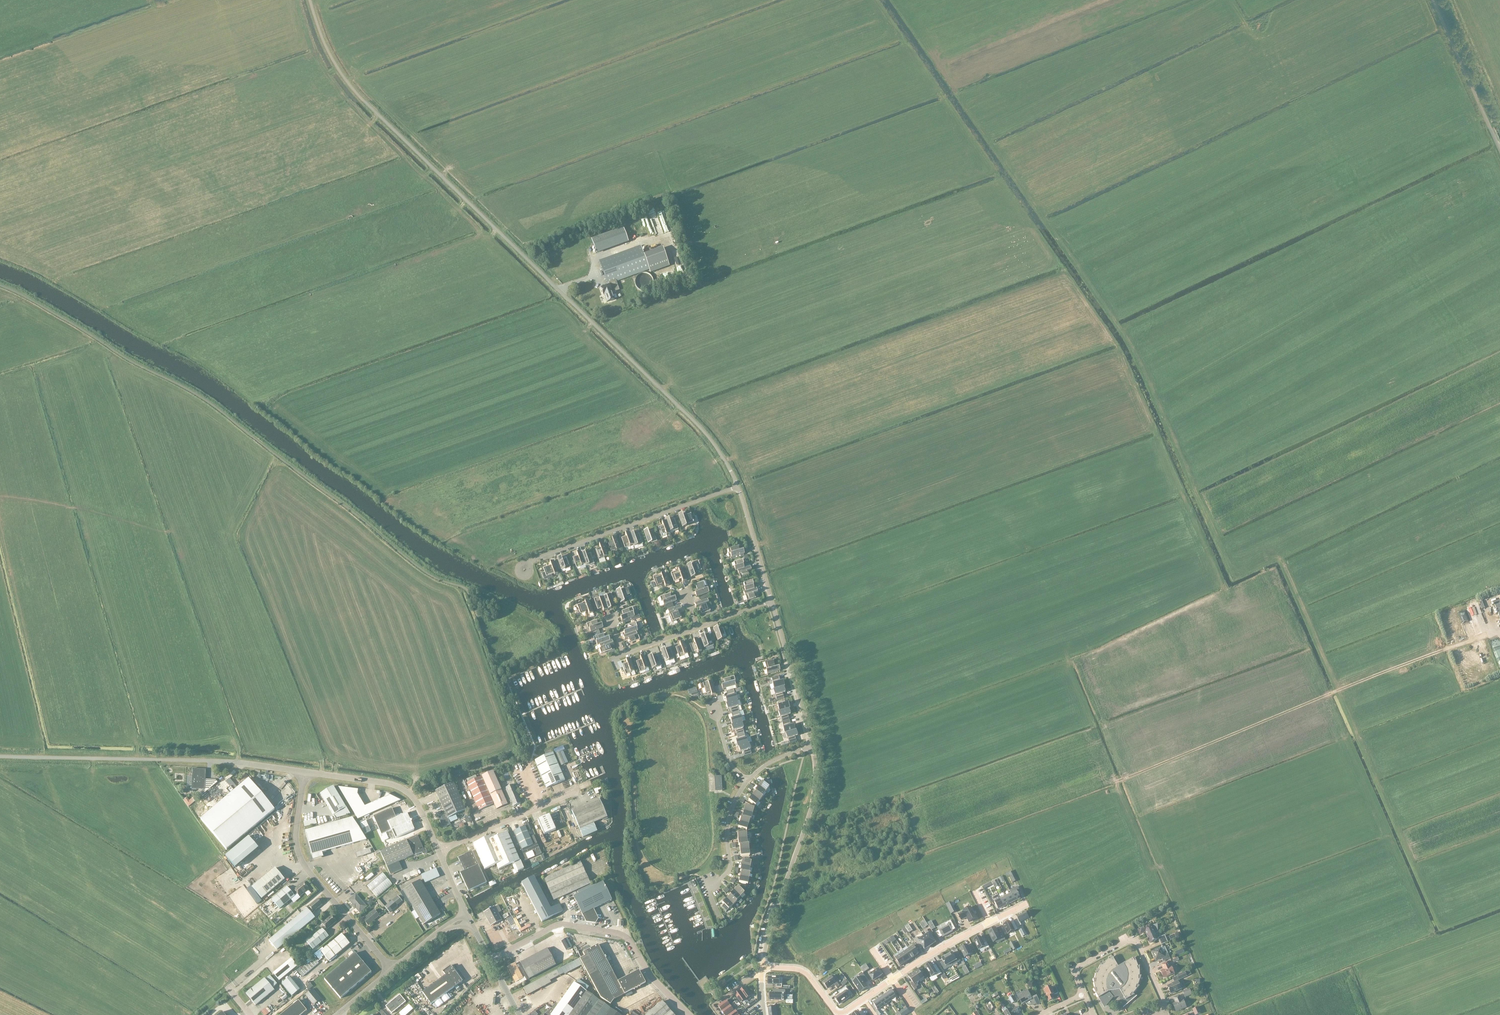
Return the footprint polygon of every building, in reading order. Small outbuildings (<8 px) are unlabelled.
[(656,224),(658,224),(653,208),(647,210),(655,236),(662,234),(659,226),(657,227),(656,224)] [(591,239),(596,253),(628,241),(623,228),(591,239)] [(616,281),(649,269),(650,273),(669,266),(662,248),(643,254),(640,246),(599,261),(607,284),(608,284),(610,289),(603,292),(606,302),(614,299),(612,293),(619,290),(616,281)] [(546,255),(548,260),(563,254),(561,248),(546,255)] [(652,283),(652,282),(652,281),(652,280),(652,279),(652,278),(651,278),(651,277),(650,276),(649,275),(648,274),(647,274),(646,274),(645,273),(644,273),(643,273),(642,273),(641,274),(640,274),(639,274),(638,275),(637,276),(636,276),(636,277),(635,278),(635,279),(635,280),(634,281),(634,282),(634,283),(634,284),(635,285),(635,286),(635,287),(636,288),(637,289),(638,289),(638,290),(639,290),(640,291),(641,291),(642,291),(643,291),(644,291),(645,291),(646,291),(647,291),(648,290),(649,290),(649,289),(650,289),(650,288),(651,288),(651,287),(652,286),(652,285),(652,284),(652,283)] [(682,513),(678,514),(682,527),(686,526),(686,525),(688,524),(693,522),(690,513),(685,515),(685,516),(683,517),(682,513)] [(668,518),(664,519),(665,521),(669,532),(673,531),(675,531),(675,532),(678,531),(678,530),(678,529),(679,529),(678,526),(677,526),(674,519),(670,520),(671,521),(670,522),(668,518)] [(659,530),(656,531),(658,535),(660,534),(662,538),(665,536),(667,536),(668,539),(671,537),(670,534),(669,532),(665,521),(661,522),(663,526),(662,527),(661,526),(658,527),(659,530)] [(647,530),(643,531),(648,544),(651,542),(652,543),(653,543),(657,541),(653,531),(649,532),(649,533),(648,534),(647,530)] [(625,537),(621,538),(625,549),(630,547),(630,546),(633,545),(629,534),(629,532),(625,533),(626,537),(625,538),(625,537)] [(634,536),(633,532),(629,534),(633,545),(634,547),(637,545),(637,546),(643,544),(641,540),(644,539),(643,536),(640,537),(639,534),(635,535),(635,536),(634,536)] [(612,542),(611,541),(608,543),(611,553),(612,553),(612,554),(615,553),(615,552),(617,552),(616,551),(620,549),(619,547),(621,546),(619,541),(617,542),(615,537),(611,538),(613,542),(612,542)] [(599,548),(595,549),(597,556),(597,557),(598,560),(599,559),(599,560),(603,559),(604,558),(604,557),(607,556),(607,555),(609,554),(606,547),(605,543),(603,544),(603,543),(599,545),(600,549),(599,549),(599,548)] [(738,546),(728,549),(729,554),(730,554),(731,557),(730,558),(731,560),(744,556),(743,554),(744,554),(743,550),(739,551),(739,550),(740,550),(738,546)] [(576,556),(572,557),(576,568),(580,567),(581,566),(581,565),(584,564),(581,553),(580,551),(576,553),(578,557),(577,557),(576,556)] [(581,553),(584,564),(585,566),(589,565),(589,566),(591,565),(591,566),(594,565),(594,564),(594,563),(595,563),(594,560),(593,559),(595,559),(594,556),(592,557),(590,553),(586,555),(587,556),(586,556),(584,552),(581,553)] [(558,563),(556,563),(559,570),(561,570),(565,569),(565,570),(566,569),(566,570),(570,568),(566,557),(562,559),(563,560),(562,560),(560,556),(556,558),(558,563)] [(735,571),(737,571),(737,570),(744,568),(742,564),(743,563),(742,559),(733,562),(734,566),(735,566),(735,567),(734,567),(735,571)] [(548,566),(543,568),(546,577),(547,577),(551,576),(551,575),(554,574),(554,575),(558,574),(557,571),(559,570),(556,563),(555,564),(553,561),(550,562),(551,566),(549,567),(548,566)] [(686,565),(691,578),(695,576),(693,572),(695,571),(696,572),(701,570),(699,565),(700,565),(699,562),(698,562),(697,562),(697,561),(693,562),(693,563),(690,564),(690,563),(686,565)] [(750,567),(744,568),(737,570),(737,571),(738,574),(739,574),(739,575),(740,579),(749,576),(748,572),(747,573),(747,572),(751,571),(750,567)] [(686,581),(686,580),(688,579),(686,573),(684,574),(682,568),(678,569),(678,570),(670,573),(671,574),(670,574),(671,577),(672,577),(674,582),(679,580),(679,579),(681,578),(682,582),(686,581)] [(653,578),(656,587),(662,585),(661,584),(663,583),(665,587),(669,585),(664,573),(660,574),(661,575),(658,576),(658,575),(653,577),(653,578)] [(743,583),(742,583),(743,586),(744,586),(745,587),(745,588),(744,588),(745,592),(754,589),(753,585),(752,584),(754,584),(752,580),(743,583)] [(700,583),(695,584),(697,590),(698,590),(699,592),(695,593),(696,597),(709,593),(707,589),(706,589),(704,581),(703,581),(700,582),(700,583)] [(619,589),(616,590),(620,603),(624,602),(623,598),(625,597),(625,598),(631,596),(627,587),(620,590),(619,589)] [(756,588),(754,589),(745,592),(743,592),(744,596),(745,596),(745,597),(747,601),(755,598),(754,594),(753,595),(753,593),(757,592),(756,588)] [(606,596),(602,597),(607,610),(611,608),(609,604),(610,604),(611,605),(614,604),(611,593),(605,595),(606,596)] [(672,603),(676,601),(675,597),(671,599),(670,598),(671,597),(670,593),(663,596),(663,595),(660,596),(660,597),(659,597),(661,601),(661,602),(662,602),(663,606),(664,605),(665,605),(666,608),(667,607),(672,605),(671,603),(672,603)] [(593,599),(597,610),(601,608),(601,607),(602,607),(603,611),(607,610),(602,597),(599,598),(599,597),(593,599)] [(707,599),(694,604),(696,608),(700,606),(700,608),(699,609),(701,614),(706,612),(707,613),(710,612),(710,611),(711,610),(709,606),(708,606),(707,603),(708,603),(707,599)] [(585,603),(577,605),(580,614),(586,612),(585,611),(587,610),(589,614),(593,613),(592,610),(594,609),(592,604),(590,605),(588,600),(584,602),(585,603)] [(678,613),(677,611),(681,610),(680,606),(673,608),(672,605),(667,607),(668,610),(667,610),(668,614),(669,614),(670,616),(669,617),(671,621),(672,621),(672,622),(673,621),(673,622),(676,621),(676,620),(681,618),(679,613),(678,613)] [(627,622),(635,619),(634,617),(634,616),(633,613),(634,612),(633,611),(632,607),(621,611),(623,615),(624,615),(624,616),(620,617),(621,621),(626,619),(627,622)] [(597,620),(586,624),(588,629),(589,629),(590,632),(595,631),(596,633),(599,632),(598,629),(603,628),(601,624),(597,625),(597,624),(598,624),(597,620)] [(623,632),(625,635),(625,636),(635,632),(636,632),(637,631),(636,628),(637,627),(637,626),(635,622),(625,626),(626,630),(627,629),(627,630),(623,632)] [(717,627),(713,628),(717,641),(721,639),(721,638),(722,638),(726,637),(723,628),(719,629),(719,630),(718,631),(717,627)] [(597,636),(593,637),(595,642),(596,642),(597,646),(599,645),(610,641),(608,637),(604,639),(604,638),(605,637),(604,633),(600,635),(599,632),(596,633),(597,636)] [(637,635),(636,632),(635,632),(625,636),(625,635),(623,636),(624,640),(628,639),(628,640),(627,640),(629,644),(640,640),(638,636),(638,635),(637,635)] [(713,646),(712,642),(715,641),(713,637),(710,638),(709,635),(705,636),(706,637),(705,638),(703,634),(699,635),(704,648),(708,647),(708,648),(709,647),(713,646)] [(701,651),(697,638),(693,640),(694,644),(693,644),(693,643),(689,644),(693,655),(697,654),(698,653),(698,652),(701,651)] [(613,644),(611,640),(610,641),(599,645),(600,648),(599,649),(601,654),(606,652),(607,655),(609,654),(608,651),(612,650),(610,646),(609,646),(609,645),(613,644)] [(675,647),(679,658),(683,657),(684,656),(684,655),(687,654),(686,649),(688,648),(686,644),(684,645),(683,641),(679,643),(680,647),(679,647),(679,646),(675,647)] [(668,662),(674,660),(670,649),(666,650),(666,651),(665,652),(664,648),(660,649),(661,653),(660,654),(662,659),(663,659),(665,662),(668,661),(668,662)] [(648,668),(643,655),(639,657),(641,661),(640,661),(639,660),(636,661),(639,672),(643,671),(645,670),(644,669),(648,668)] [(657,668),(661,667),(657,656),(653,657),(654,658),(652,658),(651,655),(647,656),(652,669),(655,667),(656,668),(657,668)] [(623,668),(620,668),(621,671),(624,671),(623,672),(624,675),(625,675),(629,674),(631,673),(630,672),(634,671),(629,658),(625,660),(627,664),(626,664),(625,663),(622,664),(623,668)] [(773,659),(764,662),(767,670),(766,670),(767,674),(780,670),(779,667),(775,668),(774,665),(775,665),(773,659)] [(725,684),(721,685),(722,689),(733,686),(733,689),(736,688),(735,685),(734,682),(735,681),(735,680),(734,676),(733,676),(733,675),(730,676),(730,677),(723,679),(724,683),(725,683),(725,684)] [(778,676),(771,678),(773,684),(772,684),(773,689),(774,689),(783,687),(784,687),(783,681),(780,681),(778,676)] [(701,689),(704,688),(705,694),(709,693),(709,692),(710,691),(711,695),(715,694),(712,681),(708,682),(708,681),(699,684),(701,689)] [(773,689),(774,695),(775,695),(777,700),(784,698),(782,693),(785,692),(783,687),(774,689),(773,689)] [(689,694),(694,697),(698,696),(695,688),(688,691),(689,694)] [(727,697),(725,698),(726,703),(726,704),(736,701),(737,701),(736,695),(735,695),(733,691),(733,690),(731,691),(731,692),(732,693),(727,695),(727,697)] [(726,703),(725,704),(727,709),(730,709),(731,714),(738,712),(737,707),(738,706),(736,701),(726,704),(726,703)] [(778,705),(777,706),(779,711),(788,708),(789,709),(789,708),(788,703),(785,703),(784,701),(777,703),(778,705)] [(779,711),(778,711),(779,717),(780,717),(782,722),(789,720),(787,715),(790,714),(789,709),(788,708),(779,711)] [(733,719),(730,720),(732,725),(741,722),(742,723),(742,722),(741,716),(740,717),(738,712),(731,714),(733,719)] [(789,720),(782,722),(783,727),(782,728),(784,733),(785,733),(795,730),(793,725),(790,725),(789,720)] [(732,725),(731,725),(732,731),(735,730),(736,735),(744,733),(742,728),(743,728),(742,723),(741,722),(732,725)] [(795,730),(785,733),(786,739),(787,738),(789,743),(791,743),(790,740),(795,739),(795,736),(797,735),(796,730),(795,730)] [(738,740),(735,741),(737,747),(738,747),(738,746),(748,744),(748,743),(746,738),(745,738),(744,733),(736,735),(738,740)] [(748,744),(738,746),(738,747),(740,752),(742,751),(743,754),(745,753),(746,756),(751,754),(749,749),(750,749),(749,743),(748,743),(748,744)] [(565,764),(560,752),(556,754),(561,766),(565,764)] [(546,756),(534,761),(531,762),(533,766),(536,765),(546,788),(565,780),(553,753),(552,753),(546,756)] [(206,770),(193,769),(192,777),(187,776),(187,785),(192,786),(191,789),(205,790),(206,770)] [(481,776),(466,783),(479,811),(494,804),(496,809),(507,804),(493,771),(481,776)] [(263,795),(250,779),(249,780),(248,779),(200,819),(226,850),(274,810),(262,796),(263,795)] [(762,782),(758,786),(765,792),(769,788),(767,786),(769,784),(764,780),(762,782)] [(435,791),(439,800),(445,814),(441,816),(445,824),(449,822),(448,818),(466,810),(453,783),(435,791)] [(506,788),(513,806),(521,803),(513,785),(506,788)] [(346,808),(333,786),(320,794),(333,816),(335,819),(350,814),(346,808)] [(758,786),(754,791),(762,797),(762,796),(765,792),(758,786)] [(357,819),(400,801),(386,794),(385,798),(365,807),(357,794),(358,790),(338,787),(357,819)] [(755,791),(751,796),(758,802),(762,797),(754,791),(755,791)] [(758,802),(751,796),(748,800),(755,806),(758,802)] [(571,811),(583,837),(583,838),(597,831),(593,823),(602,819),(603,821),(607,819),(599,799),(571,811)] [(745,806),(743,811),(752,814),(754,808),(745,806)] [(378,828),(366,832),(374,846),(390,840),(387,833),(395,829),(397,833),(401,831),(392,809),(373,817),(378,828)] [(549,815),(537,820),(544,835),(555,830),(549,815)] [(352,818),(305,831),(313,859),(323,856),(322,853),(366,840),(352,818)] [(521,848),(519,849),(517,849),(523,862),(528,860),(525,854),(534,851),(536,856),(541,854),(533,836),(530,837),(527,831),(530,830),(527,822),(523,824),(525,827),(514,831),(521,848)] [(748,824),(739,822),(738,827),(746,830),(748,824)] [(484,870),(496,865),(498,870),(514,863),(518,871),(524,869),(520,860),(519,861),(507,833),(494,839),(493,836),(473,844),(484,870)] [(380,853),(387,867),(390,875),(402,869),(399,862),(413,855),(416,854),(416,855),(422,853),(422,854),(423,854),(427,853),(427,852),(426,849),(425,848),(423,849),(417,835),(409,839),(406,840),(380,852),(379,850),(375,852),(376,855),(380,853)] [(255,836),(252,837),(263,850),(265,848),(255,836)] [(225,856),(235,868),(258,849),(248,837),(225,856)] [(458,858),(464,872),(460,874),(468,892),(486,883),(472,851),(458,858)] [(245,877),(258,866),(255,862),(242,874),(245,877)] [(544,879),(553,901),(590,884),(580,862),(544,879)] [(585,867),(587,873),(593,871),(590,864),(585,867)] [(275,868),(252,888),(261,899),(284,880),(275,868)] [(421,875),(425,883),(439,877),(436,868),(421,875)] [(376,896),(391,884),(382,874),(368,886),(376,896)] [(534,877),(521,883),(542,922),(563,911),(559,904),(550,909),(534,877)] [(420,880),(403,891),(423,925),(440,915),(420,880)] [(287,887),(272,900),(279,909),(295,896),(294,896),(297,894),(299,897),(309,889),(303,882),(294,890),(294,891),(292,893),(287,887)] [(602,882),(573,897),(585,922),(595,923),(598,919),(593,909),(611,900),(602,882)] [(733,890),(740,897),(744,893),(737,886),(733,890)] [(1017,886),(1009,890),(1011,893),(1015,901),(1020,898),(1018,893),(1020,892),(1017,886)] [(733,890),(729,894),(736,902),(736,901),(737,903),(741,899),(740,897),(733,890)] [(1015,901),(1011,893),(1005,896),(1009,904),(1015,901)] [(306,903),(308,905),(316,899),(313,894),(307,898),(309,901),(306,903)] [(730,895),(726,899),(732,906),(736,902),(729,894),(729,895),(730,895)] [(355,895),(349,900),(359,912),(366,907),(355,895)] [(998,895),(992,898),(998,909),(1003,907),(999,898),(998,895)] [(396,906),(402,901),(397,896),(392,900),(384,907),(390,913),(397,906),(396,906)] [(1009,904),(1005,896),(999,898),(1003,907),(1009,904)] [(307,909),(269,941),(276,950),(315,918),(312,914),(314,912),(322,905),(317,899),(309,906),(308,905),(306,907),(307,909)] [(732,906),(726,899),(722,903),(723,905),(721,907),(726,912),(728,909),(732,906)] [(484,913),(490,926),(501,921),(494,907),(484,913)] [(963,912),(958,914),(961,920),(966,918),(969,922),(976,918),(970,907),(963,911),(963,912)] [(366,916),(362,919),(368,925),(379,916),(374,910),(366,917),(366,916)] [(1017,919),(1014,920),(1018,927),(1021,925),(1019,922),(1028,918),(1025,911),(1016,916),(1017,919)] [(321,929),(306,942),(313,950),(328,937),(324,932),(327,929),(336,922),(331,916),(322,924),(324,927),(322,929),(321,929)] [(950,932),(952,931),(955,929),(950,921),(945,924),(947,926),(939,931),(942,936),(942,937),(951,933),(950,932)] [(1008,934),(1014,930),(1010,922),(1003,925),(1008,934)] [(1140,934),(1142,933),(1145,932),(1150,943),(1154,941),(1157,939),(1155,934),(1158,933),(1157,925),(1151,926),(1151,925),(1138,930),(1140,934)] [(995,928),(988,932),(993,942),(995,941),(1000,938),(1002,941),(1005,940),(1002,933),(999,935),(995,928)] [(926,934),(923,936),(923,937),(924,937),(930,946),(935,942),(927,930),(924,932),(926,934)] [(341,935),(320,952),(328,962),(349,944),(341,935)] [(1161,945),(1168,942),(1165,935),(1158,938),(1161,945)] [(560,938),(564,950),(570,947),(566,936),(560,938)] [(916,937),(913,939),(917,944),(920,942),(925,949),(930,946),(924,937),(923,937),(919,940),(916,937)] [(980,937),(974,940),(979,950),(983,948),(984,950),(989,948),(986,942),(984,944),(980,937)] [(914,943),(907,947),(914,957),(918,954),(916,950),(918,948),(914,943)] [(605,959),(598,945),(582,953),(584,956),(579,959),(598,995),(600,998),(610,1005),(613,1000),(644,984),(640,977),(641,977),(639,972),(634,974),(631,973),(631,975),(627,977),(618,982),(607,962),(610,960),(609,957),(605,959)] [(966,945),(960,948),(965,957),(971,954),(966,945)] [(1170,959),(1168,954),(1164,946),(1163,947),(1162,947),(1161,947),(1162,948),(1152,952),(1156,961),(1161,958),(1163,962),(1170,959)] [(914,957),(907,947),(908,949),(904,952),(909,960),(914,957)] [(515,964),(508,968),(515,982),(524,977),(526,980),(528,978),(529,979),(556,965),(552,958),(554,956),(549,948),(520,963),(518,964),(519,967),(517,969),(515,964)] [(909,960),(904,952),(899,955),(905,963),(909,960)] [(355,953),(324,979),(340,999),(371,973),(355,953)] [(960,961),(956,954),(953,955),(952,953),(947,956),(952,966),(960,961)] [(905,963),(899,955),(895,959),(898,962),(897,963),(899,966),(905,963)] [(943,961),(940,962),(944,970),(952,966),(947,956),(941,959),(943,961)] [(1137,989),(1140,980),(1140,970),(1139,970),(1136,961),(1135,961),(1134,958),(1118,967),(1112,957),(1109,959),(1102,965),(1101,965),(1096,973),(1094,983),(1096,992),(1095,993),(1098,998),(1099,997),(1104,1006),(1112,997),(1118,994),(1123,1007),(1123,1008),(1137,996),(1136,996),(1133,994),(1137,989)] [(291,959),(274,974),(279,981),(297,966),(291,959)] [(314,959),(298,972),(302,977),(318,963),(314,959)] [(1163,970),(1160,971),(1163,978),(1174,973),(1171,966),(1170,967),(1168,962),(1161,965),(1163,970)] [(931,963),(925,967),(931,977),(929,978),(932,982),(938,979),(936,977),(941,974),(937,967),(934,969),(933,966),(931,963)] [(445,975),(422,992),(431,1004),(462,982),(450,965),(442,971),(445,975)] [(868,973),(873,981),(882,975),(878,969),(872,974),(870,972),(868,973)] [(915,972),(914,974),(919,982),(924,978),(926,982),(929,980),(925,975),(923,977),(918,970),(915,972)] [(559,976),(556,971),(523,988),(527,996),(551,983),(550,981),(559,976)] [(1191,974),(1189,971),(1185,972),(1177,976),(1179,980),(1187,977),(1186,976),(1191,974)] [(316,972),(308,980),(311,982),(319,975),(316,972)] [(860,977),(853,982),(860,992),(867,987),(865,984),(865,983),(865,982),(867,981),(861,973),(858,975),(860,977)] [(919,982),(914,974),(912,975),(911,974),(908,976),(913,984),(911,985),(914,990),(917,989),(916,987),(918,986),(916,983),(919,982)] [(245,994),(255,1005),(274,990),(272,988),(277,984),(270,975),(265,979),(264,978),(245,994)] [(282,984),(292,996),(300,990),(289,977),(282,984)] [(768,977),(768,984),(776,985),(776,988),(782,988),(782,984),(779,984),(779,978),(780,978),(768,977)] [(831,977),(823,983),(827,989),(834,984),(837,988),(839,986),(836,982),(835,982),(831,977)] [(554,1010),(551,1014),(588,1014),(598,1001),(586,991),(588,987),(580,981),(577,985),(574,983),(554,1010)] [(724,981),(717,987),(720,991),(723,989),(721,988),(727,984),(724,981)] [(1173,984),(1167,986),(1170,994),(1181,989),(1184,987),(1182,982),(1179,983),(1178,981),(1173,983),(1173,984)] [(744,987),(740,991),(746,1000),(748,998),(749,1000),(751,999),(750,997),(751,996),(744,987)] [(840,994),(835,998),(839,1004),(849,997),(849,996),(852,994),(849,991),(848,991),(845,987),(838,992),(840,994)] [(1051,987),(1044,990),(1047,997),(1049,1001),(1054,999),(1052,996),(1058,993),(1055,987),(1052,988),(1051,987)] [(312,989),(306,994),(314,1004),(321,999),(312,989)] [(1189,989),(1182,992),(1185,997),(1191,995),(1189,989)] [(769,993),(769,1000),(782,1001),(782,997),(785,997),(785,990),(777,990),(777,993),(769,993)] [(891,990),(886,993),(891,1001),(896,997),(893,993),(891,990)] [(1020,998),(1019,1000),(1022,1004),(1026,1002),(1027,1004),(1028,1005),(1029,1005),(1031,1005),(1032,1004),(1032,1006),(1036,1004),(1036,1005),(1040,1003),(1036,997),(1031,999),(1026,990),(1018,995),(1020,998)] [(746,1004),(745,1003),(744,1001),(746,1000),(740,991),(735,995),(741,1003),(742,1002),(743,1004),(744,1006),(746,1004)] [(886,993),(882,996),(887,1004),(891,1001),(886,993)] [(405,1002),(399,994),(385,1006),(391,1014),(405,1002)] [(882,996),(878,999),(883,1006),(887,1004),(882,996)] [(1175,1003),(1172,1005),(1176,1012),(1186,1007),(1183,1000),(1181,1001),(1179,996),(1173,998),(1175,1003)] [(878,999),(872,1002),(875,1007),(877,1010),(883,1006),(878,999)] [(718,1006),(722,1011),(730,1005),(729,1003),(731,1002),(729,1000),(727,1001),(727,1000),(718,1006)] [(306,1011),(298,1001),(281,1014),(301,1014),(306,1011)] [(598,1001),(588,1014),(619,1014),(598,1001)] [(992,1009),(995,1007),(992,1001),(988,1004),(986,1006),(988,1009),(991,1008),(992,1009)] [(662,1002),(646,1014),(673,1014),(662,1002)] [(724,1014),(727,1014),(734,1010),(733,1009),(735,1007),(734,1006),(731,1007),(730,1005),(722,1011),(724,1014)]
